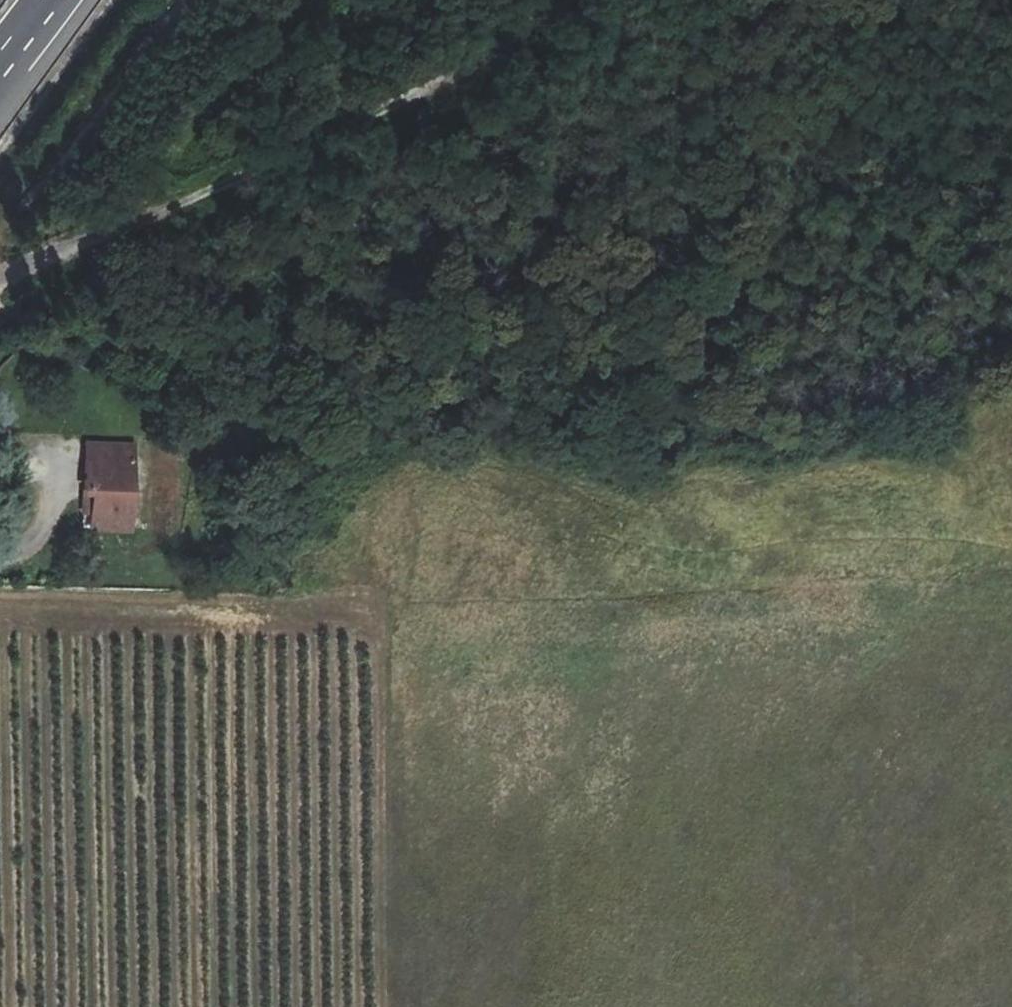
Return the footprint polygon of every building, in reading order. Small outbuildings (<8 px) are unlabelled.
[(130,517),(133,447),(86,445),(84,490),(91,490),(90,515),(130,517)] [(130,530),(130,517),(90,515),(89,529),(130,530)]
